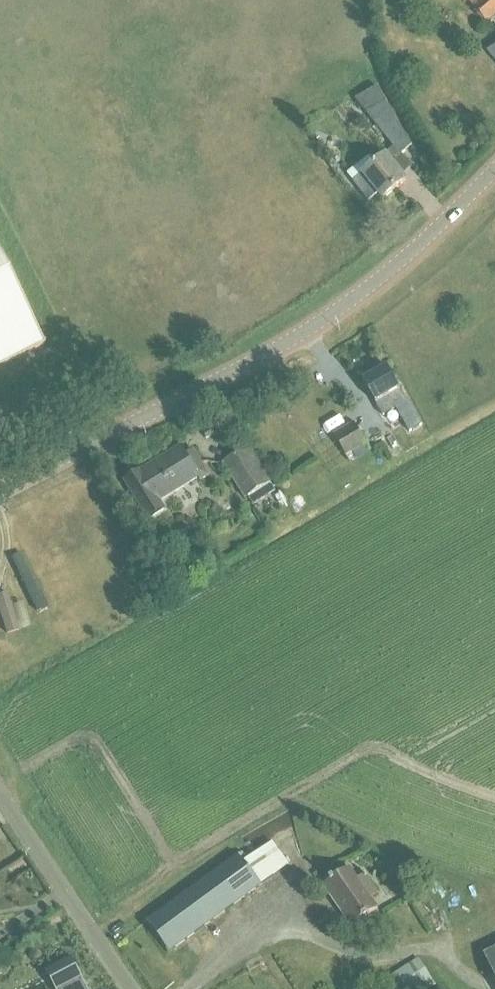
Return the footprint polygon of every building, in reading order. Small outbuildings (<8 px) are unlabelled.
[(485,22),(494,14),(494,0),(480,0),(465,0),(485,22)] [(486,51),(494,61),(494,43),(486,51)] [(366,112),(395,148),(354,181),(369,200),(378,193),(383,199),(406,181),(401,174),(410,167),(400,155),(410,147),(375,87),(356,99),(343,109),(354,122),(366,112)] [(43,344),(0,259),(0,366),(43,344)] [(387,364),(363,379),(384,413),(397,405),(416,435),(428,428),(408,396),(407,396),(387,364)] [(337,432),(355,422),(349,412),(331,422),(337,432)] [(350,462),(370,450),(366,444),(366,443),(354,423),(334,436),(350,462)] [(140,470),(124,480),(149,520),(165,510),(159,501),(198,477),(200,480),(209,475),(194,452),(187,456),(180,446),(140,471),(140,470)] [(249,447),(223,463),(246,499),(271,483),(249,447)] [(9,557),(36,613),(47,608),(20,552),(9,557)] [(0,596),(0,626),(3,635),(16,631),(5,594),(0,596)] [(273,844),(244,864),(238,857),(147,923),(169,952),(261,885),(289,865),(273,844)] [(358,879),(351,869),(350,868),(323,886),(351,927),(378,908),(371,899),(380,892),(366,873),(358,879)] [(494,976),(494,950),(485,955),(494,976)] [(46,971),(47,973),(51,970),(61,988),(89,988),(83,979),(72,957),(46,971)] [(387,988),(429,988),(434,986),(419,960),(383,982),(387,988)]
